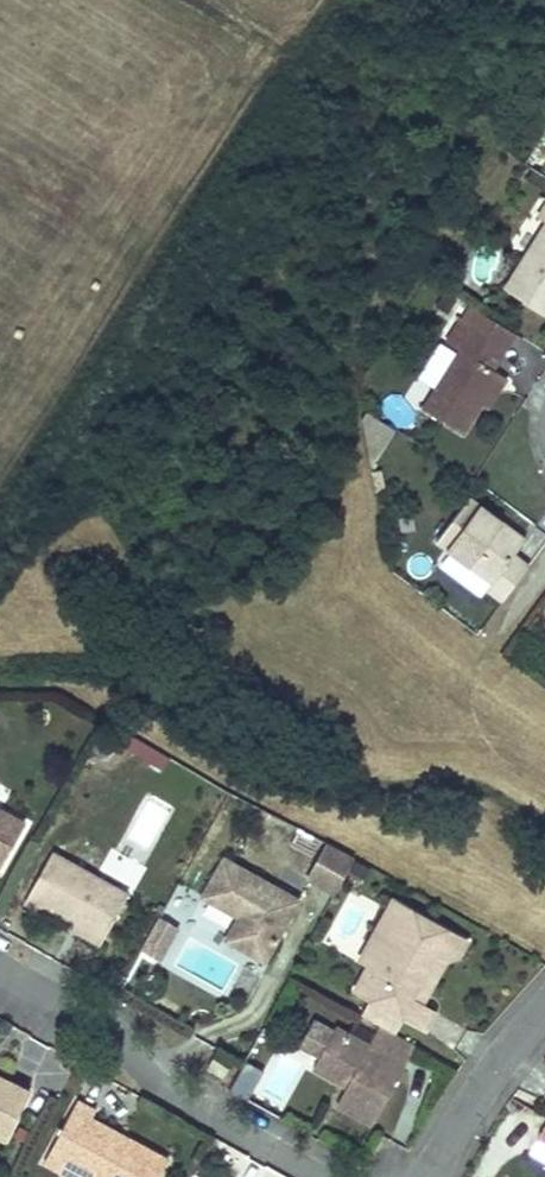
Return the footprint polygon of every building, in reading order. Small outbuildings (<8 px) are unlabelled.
[(543,222),(502,289),(544,315),(544,202),(536,217),(543,222)] [(466,323),(474,309),(468,305),(459,319),(466,323)] [(510,332),(474,309),(466,323),(459,319),(445,342),(458,350),(439,381),(422,410),(460,435),(479,406),(498,376),(487,369),(502,345),(510,332)] [(498,376),(479,406),(485,410),(504,380),(498,376)] [(369,462),(391,427),(365,411),(361,419),(369,462)] [(486,589),(501,600),(528,566),(512,554),(524,538),(469,497),(437,541),(491,581),(486,589)] [(137,883),(170,805),(144,794),(112,872),(137,883)] [(21,838),(0,826),(0,876),(21,838)] [(333,909),(353,872),(328,858),(308,894),(333,909)] [(128,911),(54,868),(24,918),(41,928),(44,922),(72,939),(103,956),(128,911)] [(299,916),(224,874),(202,912),(238,933),(225,955),(264,977),(299,916)] [(362,1010),(352,1027),(371,1038),(374,1039),(382,1044),(386,1047),(396,1030),(401,1032),(412,1014),(404,1009),(429,966),(437,971),(454,963),(461,950),(387,909),(372,935),(384,941),(365,974),(349,1003),(362,1010)] [(161,956),(178,925),(158,914),(141,946),(161,956)] [(384,941),(372,935),(353,967),(365,974),(384,941)] [(100,962),(103,956),(72,939),(69,944),(100,962)] [(189,973),(225,987),(235,962),(198,948),(189,973)] [(412,1014),(437,971),(429,966),(404,1009),(412,1014)] [(428,1023),(412,1014),(401,1032),(417,1041),(428,1023)] [(326,1044),(308,1034),(295,1056),(312,1066),(322,1051),(326,1044)] [(342,1099),(334,1112),(364,1129),(394,1078),(370,1065),(382,1044),(374,1039),(371,1038),(359,1058),(328,1040),(326,1044),(322,1051),(312,1066),(306,1078),(335,1095),(338,1089),(345,1093),(342,1099)] [(386,1047),(382,1044),(370,1065),(394,1078),(405,1058),(386,1047)] [(220,1079),(226,1068),(211,1060),(205,1071),(220,1079)] [(338,1089),(335,1095),(342,1099),(345,1093),(338,1089)] [(23,1107),(0,1096),(0,1153),(23,1107)] [(75,1108),(41,1170),(55,1176),(60,1176),(63,1171),(73,1176),(150,1176),(157,1163),(110,1137),(107,1142),(102,1139),(104,1135),(88,1126),(92,1118),(75,1108)]
